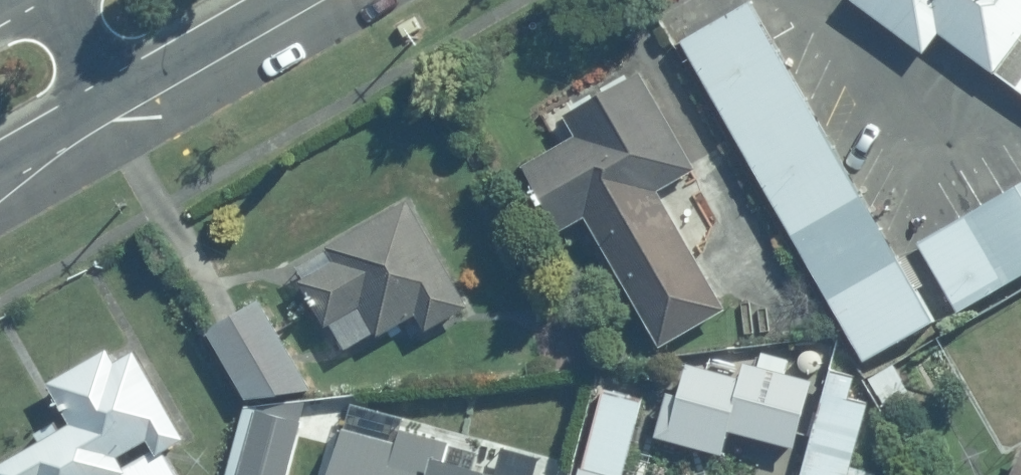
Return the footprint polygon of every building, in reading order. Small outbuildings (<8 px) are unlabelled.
[(923,53),(939,32),(1020,92),(1020,0),(850,0),(923,53)] [(931,323),(753,1),(684,41),(864,362),(931,323)] [(578,138),(525,167),(562,231),(587,217),(661,348),(726,310),(658,191),(696,169),(641,70),(564,113),(578,138)] [(918,244),(959,315),(1020,279),(1020,183),(918,243),(918,244)] [(324,244),(334,261),(301,280),(327,326),(361,307),(378,337),(417,315),(427,332),(472,307),(410,196),(324,244)] [(311,390),(259,301),(206,331),(247,400),(311,390)] [(115,363),(108,350),(49,382),(72,425),(0,465),(0,474),(177,474),(163,452),(186,439),(136,351),(115,363)] [(645,400),(631,396),(638,372),(611,365),(584,468),(576,465),(574,474),(626,474),(645,400)] [(907,393),(893,367),(872,379),(885,405),(907,393)] [(804,474),(878,474),(879,472),(853,465),(869,403),(851,398),(857,376),(831,370),(804,474)] [(306,403),(247,409),(230,474),(288,474),(306,403)] [(332,474),(495,474),(480,471),(484,455),(401,430),(398,443),(345,429),(332,474)]
